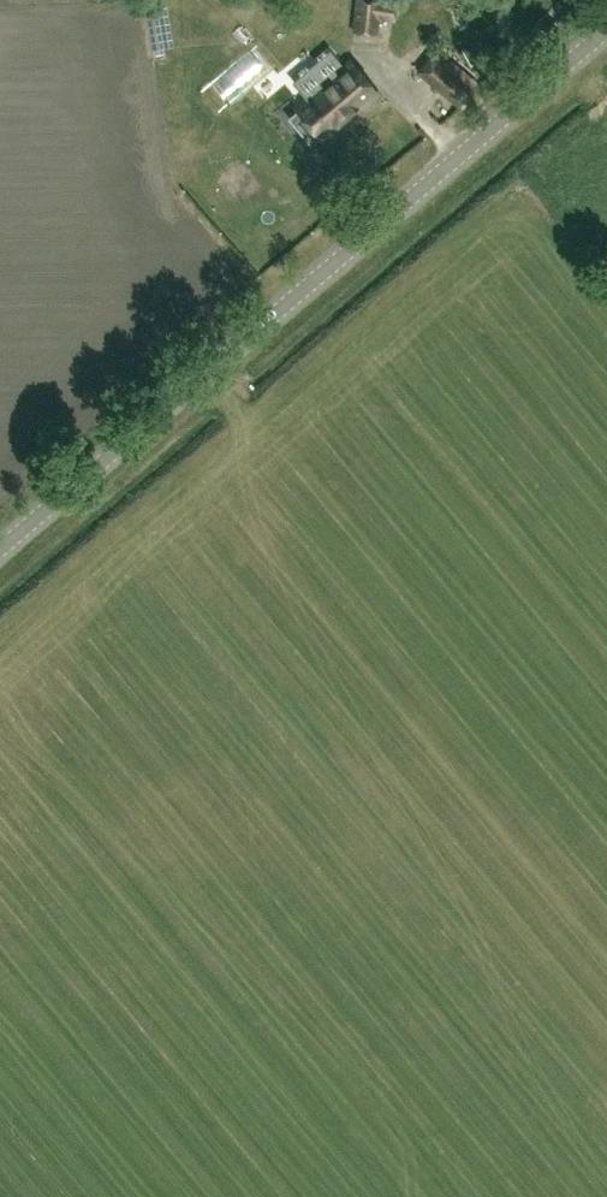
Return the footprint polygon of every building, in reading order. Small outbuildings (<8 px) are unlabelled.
[(383,0),(358,0),(354,32),(377,35),(379,20),(396,21),(398,1),(383,0)] [(476,91),(433,53),(416,71),(461,109),(476,91)] [(295,106),(298,110),(289,117),(310,144),(320,136),(324,140),(336,129),(334,126),(358,105),(361,108),(378,93),(349,60),(319,86),(322,89),(310,99),(308,95),(295,106)]
